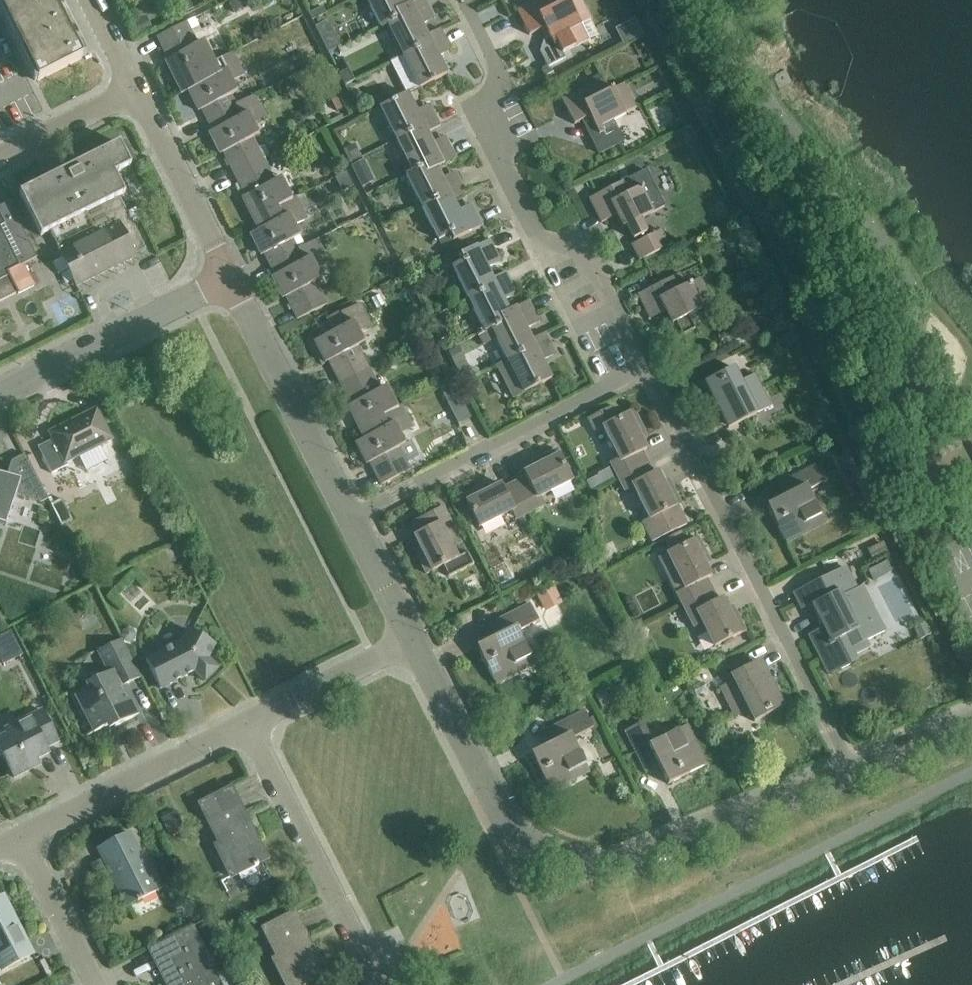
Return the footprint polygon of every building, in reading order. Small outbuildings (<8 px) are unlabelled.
[(36,82),(80,59),(50,0),(0,0),(0,11),(36,82)] [(386,25),(386,24),(397,18),(395,12),(404,7),(404,6),(401,0),(366,0),(380,28),(386,25)] [(403,56),(420,47),(417,41),(428,36),(427,35),(422,25),(435,19),(426,0),(416,0),(404,6),(404,7),(395,12),(397,18),(386,24),(386,25),(403,56)] [(516,11),(529,35),(541,29),(547,26),(551,33),(545,36),(544,37),(539,52),(546,68),(551,65),(565,58),(563,54),(565,53),(570,50),(588,40),(580,25),(591,20),(581,0),(569,0),(564,2),(563,0),(538,0),(516,11)] [(325,16),(322,9),(308,16),(311,23),(325,16)] [(626,40),(644,31),(638,18),(619,26),(626,40)] [(213,62),(214,61),(203,41),(198,43),(186,21),(157,36),(169,59),(164,62),(181,95),(186,92),(188,91),(192,89),(191,89),(219,75),(213,62)] [(390,62),(407,93),(418,87),(419,89),(447,75),(438,57),(451,50),(440,29),(427,35),(428,36),(417,41),(420,47),(403,56),(390,62)] [(233,52),(214,61),(213,62),(219,75),(191,89),(192,89),(188,91),(198,112),(202,110),(213,132),(242,117),(236,105),(232,107),(226,97),(237,91),(232,80),(244,74),(233,52)] [(574,124),(588,117),(591,124),(586,127),(599,153),(623,141),(612,121),(636,109),(623,84),(609,91),(602,79),(561,100),(574,124)] [(379,107),(395,139),(413,130),(416,136),(426,131),(427,132),(440,126),(429,104),(416,111),(407,93),(379,107)] [(661,94),(648,100),(652,111),(666,105),(661,94)] [(242,117),(213,132),(209,134),(219,155),(223,153),(234,174),(263,159),(253,138),(259,135),(254,124),(266,118),(255,95),(236,105),(242,117)] [(395,139),(411,171),(422,165),(426,172),(435,167),(435,168),(456,157),(445,136),(432,143),(427,132),(426,131),(416,136),(413,130),(395,139)] [(62,172),(17,195),(38,238),(48,233),(59,254),(58,255),(75,287),(134,257),(133,256),(146,250),(109,177),(118,172),(131,166),(119,143),(62,172)] [(241,199),(257,230),(261,228),(261,230),(282,219),(276,207),(291,200),(290,198),(282,182),(277,185),(263,159),(234,174),(245,197),(241,199)] [(404,174),(421,207),(439,198),(442,205),(452,200),(452,201),(466,194),(455,172),(441,179),(435,168),(435,167),(426,172),(422,165),(411,171),(404,174)] [(627,227),(633,240),(647,233),(639,218),(662,206),(650,182),(648,183),(642,171),(589,200),(600,222),(620,212),(627,227)] [(264,254),(275,276),(304,261),(298,249),(293,251),(288,242),(299,236),(294,226),(307,220),(295,196),(290,198),(291,200),(276,207),(282,219),(261,230),(261,228),(257,230),(253,232),(249,234),(260,256),(264,254)] [(439,198),(421,207),(437,239),(448,234),(451,240),(482,225),(471,204),(457,211),(452,201),(452,200),(442,205),(439,198)] [(18,227),(5,204),(0,207),(0,304),(17,295),(6,274),(34,259),(18,227)] [(632,245),(640,261),(668,246),(663,235),(653,235),(632,245)] [(304,261),(275,276),(271,278),(282,299),(286,298),(297,319),(326,305),(314,282),(321,279),(316,268),(328,262),(317,239),(298,249),(304,261)] [(451,267),(468,299),(486,290),(483,284),(492,280),(492,279),(487,269),(500,262),(488,240),(459,255),(462,261),(451,267)] [(468,299),(484,331),(484,333),(492,329),(491,328),(503,322),(500,316),(508,311),(503,301),(517,295),(505,272),(492,279),(492,280),(483,284),(486,290),(468,299)] [(638,295),(650,320),(668,308),(681,334),(695,328),(688,314),(712,302),(700,278),(685,285),(679,273),(638,295)] [(497,339),(507,360),(525,352),(522,346),(532,341),(532,340),(526,330),(539,323),(528,301),(508,311),(500,316),(503,322),(491,328),(492,329),(484,333),(484,331),(477,334),(483,346),(497,339)] [(328,362),(339,383),(369,368),(358,347),(364,344),(359,333),(372,327),(360,304),(340,314),(341,317),(328,323),(333,332),(313,342),(324,364),(328,362)] [(525,352),(507,360),(507,361),(499,365),(515,397),(551,379),(542,361),(555,355),(545,334),(532,340),(532,341),(522,346),(525,352)] [(704,381),(727,428),(770,406),(753,373),(740,380),(733,366),(704,381)] [(347,408),(363,439),(366,437),(367,438),(387,427),(382,417),(397,410),(397,408),(396,408),(386,387),(380,390),(369,368),(339,383),(350,406),(347,408)] [(464,392),(444,402),(458,431),(478,421),(464,392)] [(366,437),(363,439),(355,443),(366,465),(369,463),(381,486),(410,471),(399,449),(406,446),(401,435),(413,429),(401,406),(397,408),(397,410),(382,417),(387,427),(367,438),(366,437)] [(612,467),(617,478),(648,462),(642,450),(646,448),(636,428),(641,426),(633,410),(614,420),(608,408),(586,419),(593,432),(602,427),(620,462),(612,467)] [(38,447),(51,474),(68,465),(66,462),(111,439),(96,410),(50,433),(53,440),(38,447)] [(525,476),(514,482),(529,512),(540,506),(536,497),(572,480),(556,448),(540,456),(543,462),(523,472),(525,476)] [(25,455),(11,462),(6,476),(0,474),(0,525),(5,527),(16,495),(41,503),(48,500),(25,455)] [(808,489),(828,479),(819,461),(787,478),(793,491),(766,505),(784,540),(808,528),(805,522),(821,514),(808,489)] [(648,462),(617,478),(623,489),(632,484),(649,519),(675,506),(680,504),(673,488),(668,490),(657,468),(652,470),(648,462)] [(529,512),(514,482),(503,487),(501,483),(482,493),(479,488),(464,496),(479,526),(514,509),(518,517),(529,512)] [(427,573),(443,565),(448,576),(473,564),(467,552),(457,557),(440,521),(447,517),(442,506),(412,521),(418,532),(413,535),(423,555),(419,557),(427,573)] [(675,506),(649,519),(641,523),(651,541),(684,524),(675,506)] [(681,532),(666,539),(671,550),(686,543),(681,532)] [(698,537),(667,552),(678,575),(669,579),(676,592),(682,604),(713,589),(707,577),(711,575),(707,568),(712,565),(698,537)] [(809,606),(811,604),(825,632),(812,639),(827,668),(837,663),(840,669),(858,659),(856,654),(871,646),(867,639),(884,630),(860,585),(854,588),(843,566),(794,591),(800,603),(806,600),(809,606)] [(544,588),(549,607),(566,603),(562,584),(544,588)] [(713,589),(682,604),(694,628),(702,623),(714,646),(745,630),(737,615),(733,617),(723,597),(718,599),(713,589)] [(518,630),(538,620),(529,602),(497,619),(503,632),(476,645),(494,681),(518,669),(516,664),(531,656),(518,630)] [(208,659),(215,645),(187,630),(180,643),(146,660),(160,689),(195,672),(205,682),(218,669),(208,659)] [(26,656),(18,633),(0,640),(0,665),(26,656)] [(140,678),(121,640),(98,652),(108,673),(92,682),(94,686),(75,696),(83,711),(88,713),(97,730),(93,732),(94,733),(113,723),(115,727),(136,717),(121,688),(140,678)] [(746,706),(753,721),(783,706),(759,660),(730,674),(733,681),(720,688),(733,713),(746,706)] [(22,688),(31,704),(47,695),(39,680),(22,688)] [(572,737),(593,727),(584,709),(551,726),(558,739),(531,753),(549,788),(572,776),(569,770),(585,762),(572,737)] [(14,778),(31,769),(28,764),(49,754),(46,748),(58,742),(42,711),(17,723),(22,733),(12,738),(10,733),(0,738),(0,751),(14,778)] [(654,756),(668,784),(703,765),(691,742),(685,745),(677,729),(652,742),(642,721),(624,730),(641,763),(654,756)] [(257,862),(266,858),(257,839),(254,840),(244,820),(247,819),(231,787),(198,803),(220,846),(215,848),(229,876),(252,865),(254,868),(259,865),(257,862)] [(142,898),(158,890),(130,834),(99,849),(110,871),(113,869),(122,887),(119,888),(127,906),(137,901),(138,903),(143,901),(142,898)] [(1,970),(33,954),(3,895),(0,897),(0,968),(1,970)] [(285,984),(299,984),(324,972),(315,953),(312,954),(302,936),(305,934),(294,911),(261,928),(277,959),(273,961),(285,984)] [(180,933),(148,949),(164,982),(168,981),(170,984),(206,984),(198,969),(210,963),(192,927),(180,933)]
